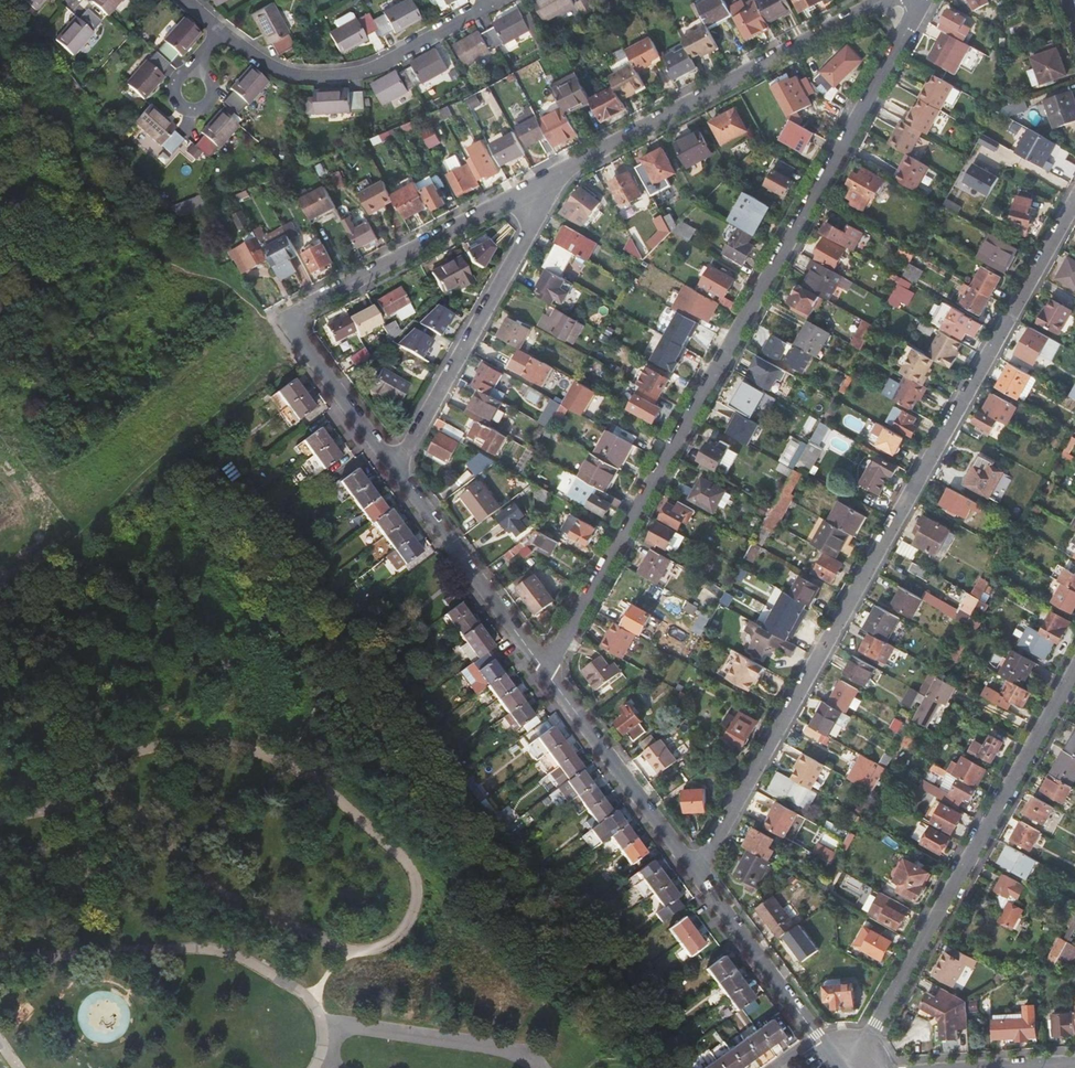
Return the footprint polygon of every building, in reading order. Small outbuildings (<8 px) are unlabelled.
[(36,9),(45,0),(25,0),(36,9)] [(108,16),(122,0),(90,0),(108,16)] [(380,34),(391,28),(393,32),(419,18),(409,0),(400,0),(381,10),(382,11),(370,18),(376,28),(380,34)] [(446,2),(447,1),(451,8),(467,0),(445,0),(446,2)] [(546,20),(575,3),(574,2),(577,0),(535,0),(546,20)] [(697,6),(708,26),(709,30),(733,17),(724,0),(709,0),(697,6)] [(771,29),(762,13),(756,0),(752,0),(746,3),(750,11),(736,18),(747,39),(761,31),(763,33),(771,29)] [(797,20),(786,0),(785,0),(762,13),(771,29),(773,32),(797,20)] [(823,0),(794,0),(800,12),(823,0)] [(988,4),(986,0),(968,0),(974,11),(988,4)] [(287,32),(270,1),(250,12),(266,43),(270,41),(276,53),(292,44),(286,33),(287,32)] [(55,39),(74,56),(94,32),(93,32),(102,22),(87,8),(78,18),(76,15),(55,39)] [(504,43),(505,45),(530,30),(517,8),(493,22),(494,25),(487,29),(498,47),(504,43)] [(950,11),(939,29),(945,32),(956,38),(966,19),(950,11)] [(356,19),(328,34),(339,53),(366,38),(364,35),(376,28),(370,18),(368,14),(356,20),(356,19)] [(163,39),(164,40),(155,50),(170,63),(178,53),(181,55),(201,33),(183,17),(163,39)] [(719,48),(709,30),(708,26),(683,40),(687,49),(693,59),(707,52),(708,54),(719,48)] [(453,45),(466,67),(491,52),(491,51),(498,47),(487,29),(480,33),(478,31),(453,45)] [(957,51),(965,55),(967,56),(972,48),(956,38),(945,32),(930,59),(947,68),(946,70),(956,76),(962,65),(960,64),(953,59),(957,51)] [(648,69),(663,61),(662,59),(651,38),(627,51),(633,64),(637,71),(646,66),(648,69)] [(422,84),(448,69),(435,47),(409,62),(411,65),(405,69),(416,86),(421,83),(422,84)] [(815,93),(831,102),(839,92),(835,88),(860,61),(845,47),(819,74),(820,74),(813,81),(820,88),(815,93)] [(687,77),(699,71),(687,49),(677,55),(675,52),(662,59),(663,61),(673,79),(684,72),(687,77)] [(145,59),(124,82),(143,98),(163,75),(161,73),(170,63),(155,50),(146,60),(145,59)] [(960,64),(965,55),(957,51),(953,59),(960,64)] [(1065,76),(1056,51),(1030,60),(1039,85),(1065,76)] [(245,102),(246,103),(267,80),(249,64),(229,86),(232,89),(223,100),(236,112),(245,102)] [(620,98),(645,85),(637,71),(633,64),(609,77),(613,85),(620,98)] [(396,70),(371,84),(385,106),(408,92),(408,91),(416,86),(405,69),(398,73),(396,70)] [(675,84),(687,77),(684,72),(673,79),(675,84)] [(566,115),(591,102),(589,98),(576,73),(551,86),(563,108),(566,115)] [(770,83),(772,87),(790,78),(787,74),(770,83)] [(955,86),(936,75),(928,90),(925,88),(920,98),(941,110),(955,86)] [(804,152),(815,133),(800,125),(797,112),(810,106),(806,97),(815,93),(807,79),(799,83),(796,78),(791,81),(790,78),(772,87),(789,119),(778,138),(804,152)] [(602,121),(626,109),(620,98),(613,85),(589,98),(591,102),(602,121)] [(315,99),(306,99),(307,113),(350,111),(350,109),(365,108),(364,90),(349,91),(349,87),(315,89),(315,99)] [(1069,91),(1041,101),(1052,130),(1074,122),(1074,108),(1069,91)] [(941,110),(922,100),(914,113),(912,112),(906,122),(922,131),(927,134),(941,110)] [(1026,110),(1022,101),(997,110),(1008,117),(1026,110)] [(174,130),(177,126),(151,103),(134,122),(160,145),(161,144),(169,152),(183,137),(174,130)] [(453,117),(447,106),(439,110),(445,121),(453,117)] [(216,146),(238,123),(221,107),(199,130),(202,133),(194,143),(207,154),(215,145),(216,146)] [(552,147),(577,134),(566,115),(563,108),(538,121),(547,137),(552,147)] [(711,123),(722,144),(747,131),(736,110),(711,123)] [(940,134),(950,114),(942,110),(932,130),(940,134)] [(527,147),(547,137),(538,121),(537,118),(517,128),(527,147)] [(908,155),(922,131),(906,122),(902,120),(896,129),(899,131),(896,136),(893,135),(888,144),(908,155)] [(400,133),(416,126),(413,121),(389,131),(388,131),(391,136),(399,132),(400,133)] [(430,147),(440,142),(432,126),(421,131),(430,147)] [(1067,158),(1070,152),(1030,129),(1017,153),(1060,177),(1070,159),(1067,158)] [(391,136),(388,131),(381,134),(382,138),(383,140),(391,136)] [(514,133),(489,146),(500,166),(524,153),(514,133)] [(687,167),(711,155),(700,133),(676,145),(687,167)] [(984,133),(980,142),(997,150),(1001,141),(984,133)] [(197,158),(203,152),(195,145),(189,151),(197,158)] [(730,157),(739,167),(751,155),(742,146),(730,157)] [(477,156),(468,160),(478,180),(487,176),(489,178),(499,173),(487,150),(485,151),(483,147),(475,151),(477,156)] [(656,184),(675,173),(663,149),(644,160),(646,164),(637,168),(652,196),(660,191),(656,184)] [(869,153),(865,161),(879,170),(884,162),(869,153)] [(754,159),(751,155),(739,167),(743,171),(754,159)] [(906,168),(899,181),(916,191),(930,167),(908,155),(902,167),(906,168)] [(965,182),(989,196),(1000,179),(975,164),(965,182)] [(473,188),(479,185),(468,165),(447,176),(457,195),(472,186),(473,188)] [(777,165),(763,190),(781,201),(790,186),(785,183),(790,173),(777,165)] [(877,196),(887,180),(864,166),(860,173),(857,172),(852,181),(856,184),(850,195),(855,197),(852,202),(867,210),(875,195),(877,196)] [(340,188),(347,184),(340,172),(333,176),(340,188)] [(624,207),(642,197),(630,174),(612,184),(624,207)] [(384,181),(360,194),(370,213),(394,200),(391,195),(384,181)] [(399,210),(402,208),(407,217),(426,207),(421,198),(423,196),(415,183),(391,195),(394,200),(398,208),(399,210)] [(436,209),(445,205),(435,185),(424,191),(430,202),(432,201),(436,209)] [(324,186),(300,200),(310,219),(335,206),(324,186)] [(575,207),(566,216),(581,225),(603,203),(586,186),(570,202),(575,207)] [(747,193),(731,222),(740,227),(751,233),(767,204),(747,193)] [(203,195),(173,203),(177,216),(206,207),(203,195)] [(1031,213),(1034,199),(1020,196),(1012,232),(1027,235),(1032,213),(1031,213)] [(962,207),(947,199),(943,206),(958,215),(962,207)] [(667,208),(661,212),(664,218),(671,214),(667,208)] [(663,236),(670,232),(659,212),(652,216),(663,236)] [(671,214),(664,218),(669,228),(676,224),(671,214)] [(370,246),(368,242),(376,237),(368,223),(355,229),(349,217),(342,220),(357,248),(364,243),(367,247),(370,246)] [(695,231),(681,223),(672,232),(689,241),(695,231)] [(828,224),(822,233),(840,243),(841,244),(854,251),(864,233),(851,226),(846,234),(828,224)] [(567,226),(557,243),(559,244),(574,253),(589,261),(598,243),(567,226)] [(748,243),(753,234),(751,233),(740,227),(724,255),(743,265),(754,246),(748,243)] [(296,229),(287,234),(288,235),(290,239),(299,234),(296,229)] [(992,234),(979,258),(1004,272),(1017,249),(992,234)] [(268,258),(272,266),(279,280),(296,271),(289,257),(297,253),(290,239),(288,235),(263,248),(268,258)] [(257,237),(233,249),(237,256),(238,256),(245,269),(268,258),(263,248),(257,237)] [(376,237),(368,242),(370,246),(378,241),(376,237)] [(315,241),(317,247),(323,244),(320,238),(315,241)] [(833,270),(845,249),(825,238),(820,247),(822,249),(816,260),(833,270)] [(633,240),(626,251),(643,260),(633,240)] [(470,247),(468,243),(463,245),(473,261),(483,268),(493,249),(487,242),(477,247),(475,244),(470,247)] [(323,244),(317,247),(311,250),(304,254),(313,272),(333,262),(323,244)] [(561,276),(574,253),(559,244),(546,268),(549,270),(561,276)] [(904,258),(912,262),(915,255),(908,250),(904,258)] [(474,282),(461,256),(433,271),(443,291),(459,283),(462,288),(474,282)] [(814,273),(806,287),(829,301),(842,277),(814,261),(810,270),(814,273)] [(1068,262),(1057,281),(1074,292),(1074,266),(1068,262)] [(924,271),(911,263),(902,279),(915,286),(924,271)] [(983,267),(972,287),(990,297),(1001,278),(983,267)] [(699,292),(714,301),(718,294),(722,296),(725,298),(735,280),(726,275),(722,273),(713,268),(699,292)] [(569,295),(575,284),(561,276),(549,270),(535,294),(549,302),(553,295),(549,293),(553,286),(569,295)] [(642,273),(637,271),(633,278),(638,280),(642,273)] [(917,291),(919,288),(915,286),(902,279),(897,288),(904,292),(908,285),(917,291)] [(822,312),(828,301),(800,285),(798,286),(796,286),(794,291),(795,294),(789,304),(801,311),(800,313),(809,318),(815,307),(822,312)] [(693,320),(696,314),(709,321),(719,303),(718,303),(714,301),(699,292),(690,287),(677,311),(679,312),(693,320)] [(980,315),(990,297),(972,287),(962,304),(980,315)] [(409,304),(400,288),(379,299),(387,315),(409,304)] [(610,297),(616,301),(621,293),(614,289),(610,297)] [(722,296),(718,303),(719,303),(731,310),(735,303),(725,298),(722,296)] [(1044,314),(1038,324),(1058,336),(1072,311),(1054,301),(1047,315),(1044,314)] [(965,314),(944,303),(933,322),(945,329),(954,334),(964,340),(968,332),(975,336),(981,326),(964,316),(965,314)] [(373,305),(350,318),(356,329),(359,335),(360,338),(372,332),(370,329),(382,323),(373,305)] [(453,315),(438,306),(420,324),(441,336),(453,315)] [(330,322),(347,313),(344,307),(327,316),(330,322)] [(693,320),(679,312),(666,336),(683,346),(689,336),(692,330),(695,332),(699,324),(693,320)] [(576,339),(583,326),(560,313),(556,321),(546,315),(541,324),(568,340),(570,336),(576,339)] [(336,340),(356,329),(350,318),(349,316),(329,326),(336,340)] [(509,318),(499,336),(520,348),(531,330),(509,318)] [(393,321),(384,326),(384,327),(392,341),(399,333),(393,321)] [(810,321),(797,345),(814,355),(817,357),(830,333),(810,321)] [(932,337),(936,330),(924,323),(920,330),(932,337)] [(869,324),(856,347),(862,351),(875,327),(869,324)] [(413,360),(418,356),(423,359),(433,340),(414,329),(398,344),(392,341),(386,345),(413,360)] [(951,339),(954,334),(945,329),(942,334),(951,339)] [(937,337),(926,356),(933,360),(950,369),(956,359),(954,358),(957,352),(961,345),(951,339),(942,334),(940,332),(937,337)] [(1028,335),(1019,352),(1037,362),(1047,345),(1028,335)] [(683,346),(666,336),(652,360),(674,372),(679,362),(677,361),(680,355),(683,356),(687,348),(683,346)] [(804,373),(814,355),(797,345),(791,342),(789,344),(775,336),(765,353),(780,361),(785,352),(790,354),(786,361),(794,365),(793,367),(804,373)] [(351,358),(357,367),(370,357),(365,347),(351,358)] [(547,364),(547,365),(519,350),(516,356),(510,367),(547,389),(558,370),(547,364)] [(928,368),(933,360),(926,356),(916,350),(912,358),(910,356),(901,373),(905,375),(922,385),(927,376),(925,374),(928,368)] [(510,367),(516,356),(513,354),(507,366),(510,367)] [(426,369),(430,363),(423,359),(418,356),(413,360),(406,365),(420,374),(424,368),(426,369)] [(757,371),(752,380),(772,391),(779,379),(780,380),(785,379),(789,372),(760,356),(755,364),(760,366),(757,371)] [(1010,364),(997,388),(1017,400),(1031,376),(1010,364)] [(486,365),(475,386),(482,390),(493,396),(496,390),(493,387),(500,373),(486,365)] [(642,386),(649,390),(660,396),(669,379),(649,368),(639,384),(642,386)] [(398,406),(410,386),(383,370),(372,391),(398,406)] [(844,394),(853,377),(848,374),(839,391),(844,394)] [(920,396),(926,387),(922,385),(905,375),(891,399),(910,409),(915,399),(918,394),(920,396)] [(270,397),(280,411),(303,393),(292,380),(270,397)] [(582,416),(596,391),(576,380),(562,405),(582,416)] [(746,380),(732,405),(753,417),(767,392),(746,380)] [(629,410),(639,416),(653,424),(662,408),(655,405),(660,396),(649,390),(642,386),(629,410)] [(482,390),(468,413),(482,421),(493,428),(506,404),(493,396),(482,390)] [(314,408),(303,393),(280,411),(291,425),(314,408)] [(994,395),(984,412),(1007,425),(1016,408),(994,395)] [(897,407),(888,423),(912,436),(917,427),(911,424),(915,417),(897,407)] [(729,433),(749,445),(760,425),(738,412),(733,420),(736,421),(733,426),(729,433)] [(997,442),(1005,428),(996,423),(980,413),(974,423),(990,433),(988,436),(997,442)] [(499,453),(509,436),(493,428),(482,421),(475,434),(480,437),(479,441),(499,453)] [(895,453),(904,437),(878,422),(868,440),(882,448),(882,449),(886,452),(887,449),(895,453)] [(448,423),(443,432),(464,444),(466,441),(463,439),(465,433),(463,432),(448,423)] [(613,424),(609,431),(633,445),(637,437),(613,424)] [(540,433),(544,436),(549,428),(544,426),(540,433)] [(296,445),(307,459),(329,443),(318,429),(296,445)] [(602,438),(593,453),(620,468),(633,445),(609,431),(604,439),(602,438)] [(977,433),(974,438),(991,448),(994,442),(977,433)] [(442,434),(432,452),(450,462),(460,444),(442,434)] [(549,442),(543,438),(536,452),(541,455),(549,442)] [(825,448),(812,440),(809,444),(808,446),(797,467),(810,474),(825,448)] [(703,462),(699,469),(714,477),(731,447),(723,441),(720,445),(719,445),(717,448),(710,444),(700,460),(703,462)] [(339,457),(329,443),(307,459),(318,474),(339,457)] [(803,444),(789,468),(795,471),(795,470),(797,467),(808,446),(803,444)] [(528,448),(515,472),(522,476),(536,452),(528,448)] [(593,453),(579,477),(595,486),(606,492),(620,468),(593,453)] [(468,463),(478,476),(496,462),(481,454),(468,463)] [(870,465),(860,482),(879,494),(889,477),(891,478),(897,467),(878,457),(872,467),(870,465)] [(975,467),(965,484),(990,498),(1004,473),(983,462),(979,469),(975,467)] [(779,469),(791,476),(795,471),(789,468),(782,464),(779,469)] [(330,488),(341,503),(350,496),(366,484),(356,469),(330,488)] [(803,475),(795,470),(795,471),(791,476),(781,495),(793,501),(795,497),(791,495),(803,475)] [(701,478),(699,480),(726,495),(727,493),(701,478)] [(715,514),(726,495),(699,480),(689,498),(715,514)] [(464,496),(484,522),(502,508),(484,482),(464,496)] [(350,496),(360,509),(376,497),(366,484),(350,496)] [(549,502),(554,494),(535,484),(534,484),(535,494),(549,502)] [(612,506),(619,510),(623,502),(606,492),(595,486),(592,492),(580,485),(574,495),(587,502),(586,504),(606,516),(612,506)] [(966,519),(975,502),(950,489),(941,505),(948,509),(957,514),(966,519)] [(562,491),(558,497),(575,506),(578,500),(562,491)] [(787,511),(793,501),(781,495),(775,505),(783,509),(787,511)] [(360,509),(371,524),(373,522),(387,511),(376,497),(360,509)] [(839,502),(828,522),(849,534),(854,537),(865,518),(839,502)] [(680,529),(692,508),(684,503),(680,510),(670,505),(662,519),(680,529)] [(524,515),(515,504),(498,517),(505,528),(509,526),(516,536),(531,526),(526,518),(520,523),(517,520),(524,515)] [(775,524),(783,509),(775,505),(772,510),(768,519),(767,519),(775,524)] [(400,523),(390,509),(387,511),(373,522),(383,535),(400,523)] [(835,558),(843,543),(849,534),(828,522),(820,517),(806,542),(835,558)] [(771,531),(775,524),(767,519),(754,543),(761,547),(770,532),(771,531)] [(937,555),(951,532),(927,519),(914,542),(937,555)] [(564,531),(573,535),(589,545),(594,537),(592,536),(596,528),(581,520),(578,526),(572,522),(570,521),(564,531)] [(410,537),(400,523),(383,535),(394,549),(410,537)] [(684,537),(659,523),(650,540),(660,545),(674,554),(684,537)] [(554,554),(561,544),(538,531),(535,533),(543,538),(540,542),(546,546),(545,549),(554,554)] [(537,541),(540,542),(543,538),(535,533),(529,537),(534,543),(537,541)] [(848,546),(854,537),(849,534),(843,543),(848,546)] [(421,551),(410,537),(394,549),(386,555),(397,570),(421,551)] [(515,557),(534,543),(529,537),(511,550),(515,557)] [(901,539),(896,549),(906,555),(912,544),(901,539)] [(660,545),(650,540),(647,546),(657,551),(660,545)] [(758,554),(761,547),(754,543),(751,550),(758,554)] [(753,561),(758,554),(751,550),(746,557),(753,561)] [(654,551),(641,574),(659,585),(673,561),(654,551)] [(832,583),(842,567),(824,557),(815,573),(832,583)] [(924,579),(928,572),(914,563),(910,571),(924,579)] [(1066,570),(1060,582),(1063,583),(1074,590),(1074,575),(1066,570)] [(536,575),(518,588),(537,614),(553,602),(544,589),(545,588),(536,575)] [(801,578),(790,595),(807,604),(809,606),(819,588),(801,578)] [(1074,608),(1074,590),(1063,583),(1053,603),(1072,613),(1074,608)] [(978,587),(973,597),(980,601),(985,591),(978,587)] [(912,617),(922,599),(903,589),(893,607),(912,617)] [(790,595),(785,592),(774,610),(775,610),(800,624),(804,617),(801,615),(804,609),(807,604),(790,595)] [(444,601),(450,608),(459,601),(453,594),(444,601)] [(931,596),(928,603),(947,613),(962,622),(967,624),(976,608),(980,601),(973,597),(966,608),(967,609),(963,615),(953,610),(954,608),(931,596)] [(983,613),(988,605),(980,601),(976,608),(983,613)] [(476,625),(460,603),(444,615),(460,637),(476,625)] [(635,605),(624,624),(646,637),(655,621),(651,619),(653,616),(635,605)] [(878,607),(864,630),(871,634),(886,642),(900,619),(878,607)] [(796,632),(800,624),(775,610),(764,628),(786,641),(789,636),(792,630),(796,632)] [(957,632),(962,622),(947,613),(941,623),(957,632)] [(1058,644),(1064,633),(1061,630),(1066,621),(1052,614),(1041,634),(1055,642),(1058,644)] [(764,628),(751,621),(745,631),(749,633),(753,642),(748,651),(761,658),(763,654),(763,651),(766,651),(768,652),(774,650),(775,648),(791,657),(797,647),(786,641),(764,628)] [(1070,623),(1066,621),(1061,630),(1064,633),(1070,623)] [(622,659),(636,635),(615,623),(601,648),(622,659)] [(666,638),(670,629),(660,624),(655,632),(666,638)] [(492,647),(476,625),(460,637),(476,658),(485,652),(492,647)] [(1045,660),(1055,642),(1041,634),(1029,628),(1019,646),(1045,660)] [(862,651),(877,659),(892,668),(901,651),(887,643),(886,642),(871,634),(862,651)] [(678,656),(687,661),(698,640),(689,635),(678,656)] [(966,644),(958,639),(953,649),(961,653),(966,644)] [(957,660),(961,653),(953,649),(949,655),(957,660)] [(759,679),(765,668),(742,655),(733,650),(720,674),(728,679),(750,691),(757,678),(759,679)] [(1013,651),(1000,675),(1010,681),(1022,687),(1036,663),(1013,651)] [(502,674),(485,652),(476,658),(458,672),(474,694),(486,685),(502,674)] [(588,678),(597,691),(621,673),(615,664),(610,667),(603,656),(584,670),(589,678),(588,678)] [(865,685),(875,667),(855,657),(845,674),(865,685)] [(919,692),(920,692),(927,696),(928,693),(932,686),(936,679),(940,672),(933,668),(919,692)] [(486,685),(497,700),(512,688),(502,674),(486,685)] [(953,688),(936,679),(932,686),(928,693),(941,701),(945,703),(953,688)] [(844,713),(848,706),(855,695),(858,689),(842,680),(828,705),(843,713),(844,713)] [(1022,706),(1031,692),(1022,687),(1010,681),(1002,695),(998,693),(993,702),(1008,710),(1013,701),(1022,706)] [(497,700),(507,714),(522,702),(512,688),(497,700)] [(903,704),(911,709),(919,694),(911,690),(903,704)] [(926,727),(941,701),(928,693),(927,696),(913,720),(926,727)] [(859,697),(855,695),(848,706),(853,709),(859,697)] [(638,706),(633,700),(623,707),(627,714),(617,721),(626,732),(627,731),(634,741),(647,732),(640,723),(642,722),(633,710),(638,706)] [(930,729),(945,703),(941,701),(926,727),(930,729)] [(533,716),(522,702),(507,714),(517,727),(533,716)] [(829,737),(833,731),(839,734),(843,727),(845,729),(852,718),(844,713),(843,713),(828,705),(824,702),(810,726),(822,733),(829,737)] [(728,714),(722,724),(732,730),(728,736),(744,746),(759,720),(742,711),(737,719),(728,714)] [(981,732),(985,725),(970,717),(967,724),(981,732)] [(891,728),(898,732),(903,723),(896,719),(891,728)] [(817,741),(822,733),(810,726),(808,724),(803,732),(817,741)] [(536,738),(547,753),(562,741),(551,727),(536,738)] [(640,744),(644,750),(656,742),(651,735),(640,744)] [(976,741),(970,752),(980,757),(982,755),(992,761),(1003,742),(993,736),(986,747),(976,741)] [(908,737),(903,746),(910,751),(915,741),(908,737)] [(527,745),(538,760),(547,753),(536,738),(527,745)] [(643,752),(659,773),(672,764),(676,761),(659,739),(656,742),(644,750),(643,752)] [(547,753),(558,767),(572,756),(562,741),(547,753)] [(1074,778),(1074,756),(1068,753),(1064,750),(1051,774),(1071,785),(1074,778)] [(824,765),(803,753),(798,762),(801,763),(792,778),(811,789),(824,765)] [(861,755),(848,778),(861,785),(874,762),(861,755)] [(558,767),(568,781),(581,771),(583,770),(572,756),(558,767)] [(951,762),(946,770),(960,779),(977,788),(988,770),(965,757),(960,767),(951,762)] [(677,772),(672,764),(659,773),(657,774),(663,782),(677,772)] [(959,782),(960,779),(946,770),(934,764),(931,769),(946,777),(939,789),(924,780),(920,788),(959,809),(965,797),(971,800),(976,791),(959,782)] [(879,765),(875,772),(882,776),(886,768),(879,765)] [(567,803),(592,785),(581,771),(568,781),(566,782),(556,789),(567,803)] [(808,810),(818,793),(811,789),(792,778),(781,772),(770,791),(785,799),(786,797),(808,810)] [(871,780),(877,784),(882,776),(875,772),(871,780)] [(1064,801),(1072,786),(1071,785),(1051,774),(1043,790),(1064,801)] [(480,801),(487,796),(472,776),(465,781),(480,801)] [(577,818),(587,811),(602,799),(592,785),(567,803),(577,818)] [(705,813),(704,790),(683,792),(684,814),(705,813)] [(872,805),(878,795),(873,792),(864,807),(867,808),(869,804),(872,805)] [(1043,825),(1053,807),(1034,797),(1025,814),(1043,825)] [(587,811),(597,824),(599,822),(612,813),(602,799),(587,811)] [(797,814),(776,802),(771,811),(773,812),(765,827),(784,838),(797,814)] [(953,833),(964,814),(943,803),(933,822),(953,833)] [(599,822),(610,836),(625,825),(615,811),(612,813),(599,822)] [(855,835),(865,819),(859,816),(850,833),(855,835)] [(823,817),(818,825),(832,833),(845,840),(850,833),(823,817)] [(1029,848),(1039,831),(1021,820),(1011,838),(1029,848)] [(610,836),(620,850),(635,839),(625,825),(610,836)] [(941,852),(950,837),(930,826),(928,830),(930,832),(924,842),(941,852)] [(753,829),(743,847),(749,850),(767,860),(773,851),(768,848),(772,840),(753,829)] [(855,835),(850,833),(845,840),(842,847),(847,850),(855,835)] [(826,834),(822,841),(834,848),(838,840),(826,834)] [(645,853),(635,839),(620,850),(631,865),(645,853)] [(819,842),(814,853),(834,862),(839,851),(819,842)] [(1025,878),(1035,860),(1007,845),(998,863),(1025,878)] [(753,892),(770,862),(767,860),(749,850),(735,875),(749,883),(745,888),(753,892)] [(815,865),(828,872),(832,865),(819,857),(815,865)] [(887,882),(900,889),(902,885),(895,881),(906,862),(900,859),(887,882)] [(930,876),(906,862),(895,881),(902,885),(900,889),(897,894),(915,904),(930,876)] [(642,879),(653,894),(668,882),(657,868),(642,879)] [(1001,904),(1021,915),(1023,911),(1014,906),(1025,886),(1004,875),(996,889),(1002,892),(1000,896),(1003,899),(1001,904)] [(653,894),(669,916),(681,907),(675,900),(678,897),(668,882),(653,894)] [(899,928),(910,908),(894,899),(882,893),(871,913),(899,928)] [(757,908),(780,938),(797,926),(774,895),(757,908)] [(1013,930),(1021,915),(1001,904),(1002,909),(1006,911),(999,922),(1013,930)] [(671,927),(681,941),(696,930),(685,915),(671,927)] [(707,944),(696,930),(681,941),(692,955),(707,944)] [(864,950),(882,960),(891,943),(882,938),(883,936),(875,931),(864,950)] [(1063,939),(1050,962),(1055,965),(1059,959),(1068,942),(1063,939)] [(1073,960),(1074,956),(1074,945),(1068,942),(1059,959),(1064,963),(1073,960)] [(973,969),(978,961),(954,948),(950,955),(946,953),(938,969),(941,970),(938,975),(954,985),(966,965),(973,969)] [(1047,967),(1058,973),(1061,968),(1055,965),(1050,962),(1039,956),(1039,957),(1039,960),(1048,965),(1047,967)] [(707,969),(717,983),(734,970),(724,957),(707,969)] [(1058,973),(1074,982),(1073,976),(1061,968),(1058,973)] [(717,983),(727,996),(744,984),(734,970),(717,983)] [(992,977),(996,984),(1001,980),(1006,977),(998,973),(992,977)] [(727,996),(738,1011),(741,1009),(755,999),(744,984),(727,996)] [(854,1004),(854,985),(826,985),(826,999),(833,999),(833,1007),(843,1007),(843,1004),(854,1004)] [(958,1028),(968,1028),(966,1002),(942,988),(937,997),(929,992),(920,1007),(937,1017),(940,1021),(941,1022),(942,1038),(959,1038),(958,1028)] [(1023,1016),(1003,1017),(1005,1038),(1015,1037),(1015,1040),(1026,1039),(1026,1036),(1035,1036),(1034,1001),(1022,1001),(1023,1016)] [(1056,1028),(1056,1035),(1074,1034),(1074,1013),(1055,1014),(1055,1019),(1056,1028)] [(994,1038),(1005,1038),(1003,1017),(993,1017),(994,1038)] [(770,1022),(758,1032),(770,1048),(783,1038),(770,1022)] [(756,1059),(770,1048),(758,1032),(743,1042),(756,1059)] [(756,1059),(743,1042),(730,1053),(742,1067),(743,1067),(756,1059)] [(730,1053),(723,1044),(709,1055),(715,1063),(730,1053)] [(730,1053),(715,1063),(719,1067),(742,1067),(730,1053)]
